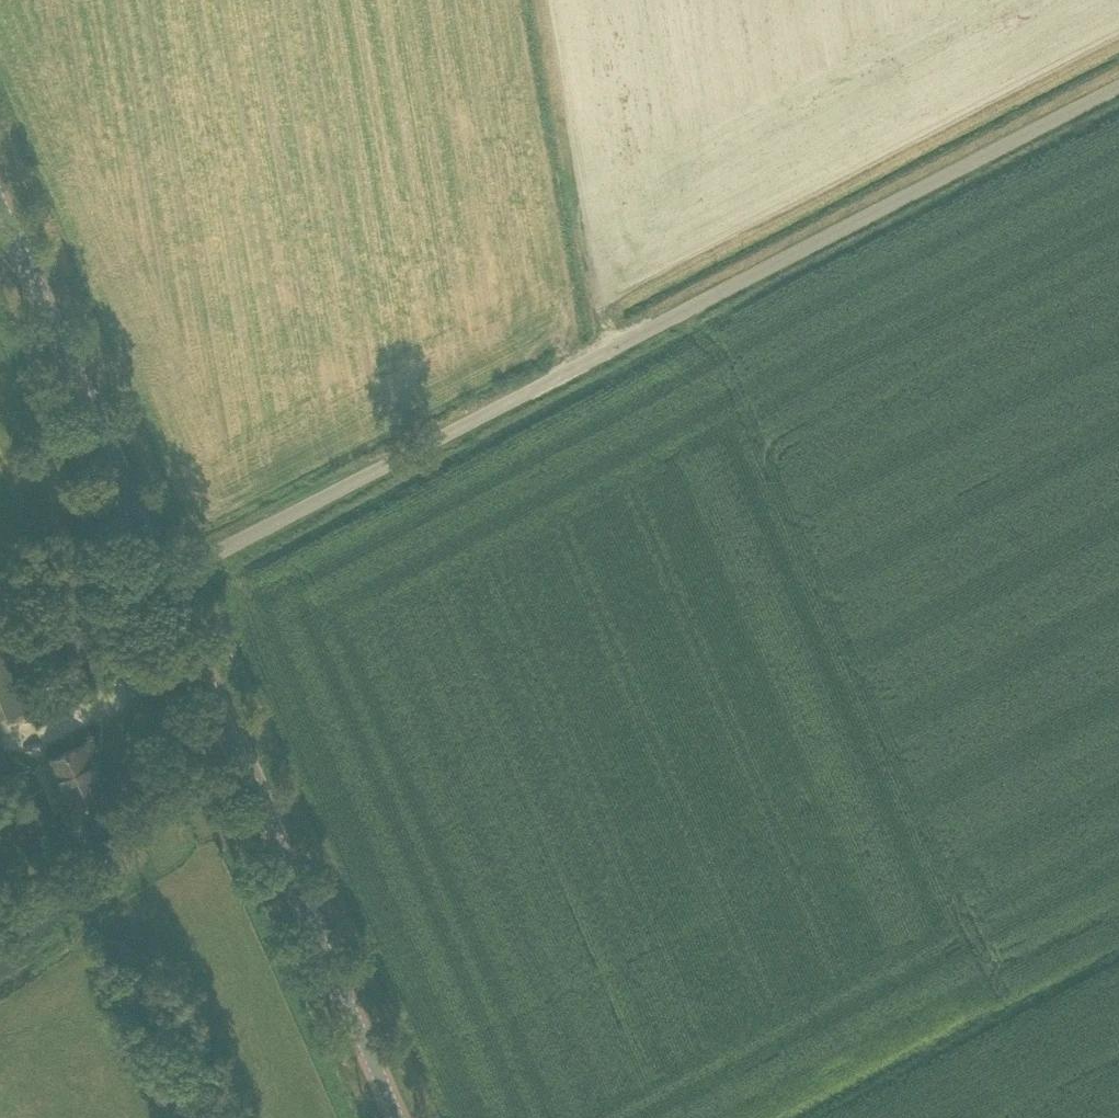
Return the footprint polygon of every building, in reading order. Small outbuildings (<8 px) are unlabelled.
[(6,718),(50,699),(0,585),(0,703),(6,718)] [(48,757),(70,806),(104,791),(89,759),(93,757),(86,741),(48,757)]
